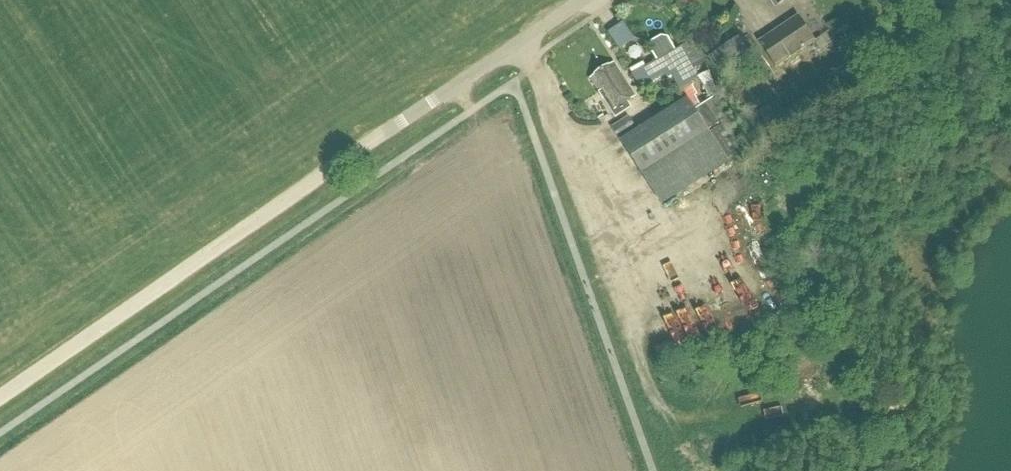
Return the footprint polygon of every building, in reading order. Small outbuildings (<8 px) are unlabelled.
[(777,68),(817,41),(800,15),(760,42),(777,68)] [(745,50),(738,32),(711,43),(718,60),(745,50)] [(651,49),(658,62),(633,75),(638,85),(641,90),(666,75),(668,80),(673,77),(680,89),(691,83),(697,80),(693,71),(680,49),(675,52),(669,39),(663,38),(653,44),(651,49)] [(612,70),(609,65),(591,77),(601,92),(599,94),(615,119),(630,109),(626,103),(636,97),(616,67),(612,70)] [(694,110),(687,99),(682,103),(621,142),(643,176),(709,133),(707,130),(730,115),(712,83),(702,88),(709,100),(699,107),(694,110)] [(680,89),(676,92),(682,103),(687,99),(694,110),(699,107),(694,97),(696,95),(691,87),(693,86),(691,83),(680,89)] [(620,139),(637,128),(630,117),(613,127),(620,139)] [(722,126),(710,134),(727,161),(740,153),(722,126)]
